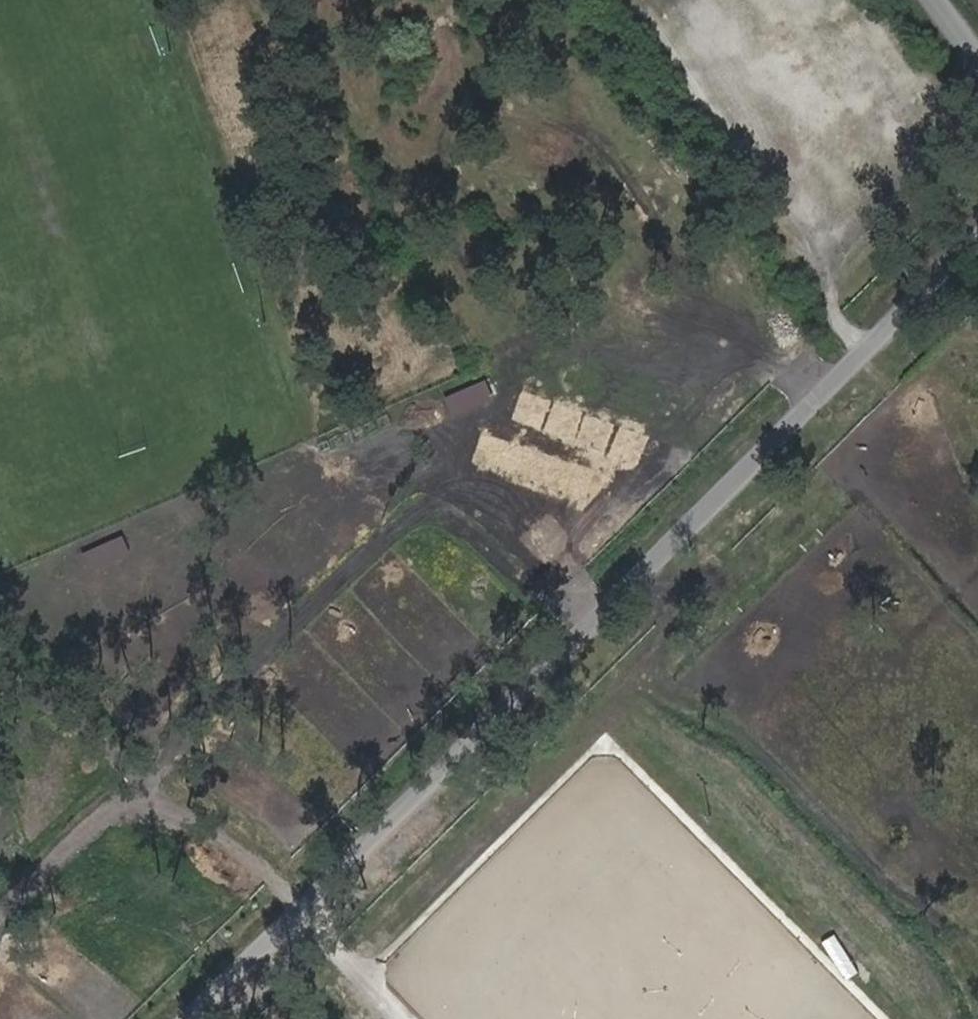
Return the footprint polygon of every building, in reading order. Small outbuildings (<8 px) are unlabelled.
[(455,418),(496,401),(487,379),(446,396),(455,418)] [(82,553),(92,575),(132,555),(122,534),(82,553)] [(493,985),(504,1003),(528,989),(517,971),(493,985)]
